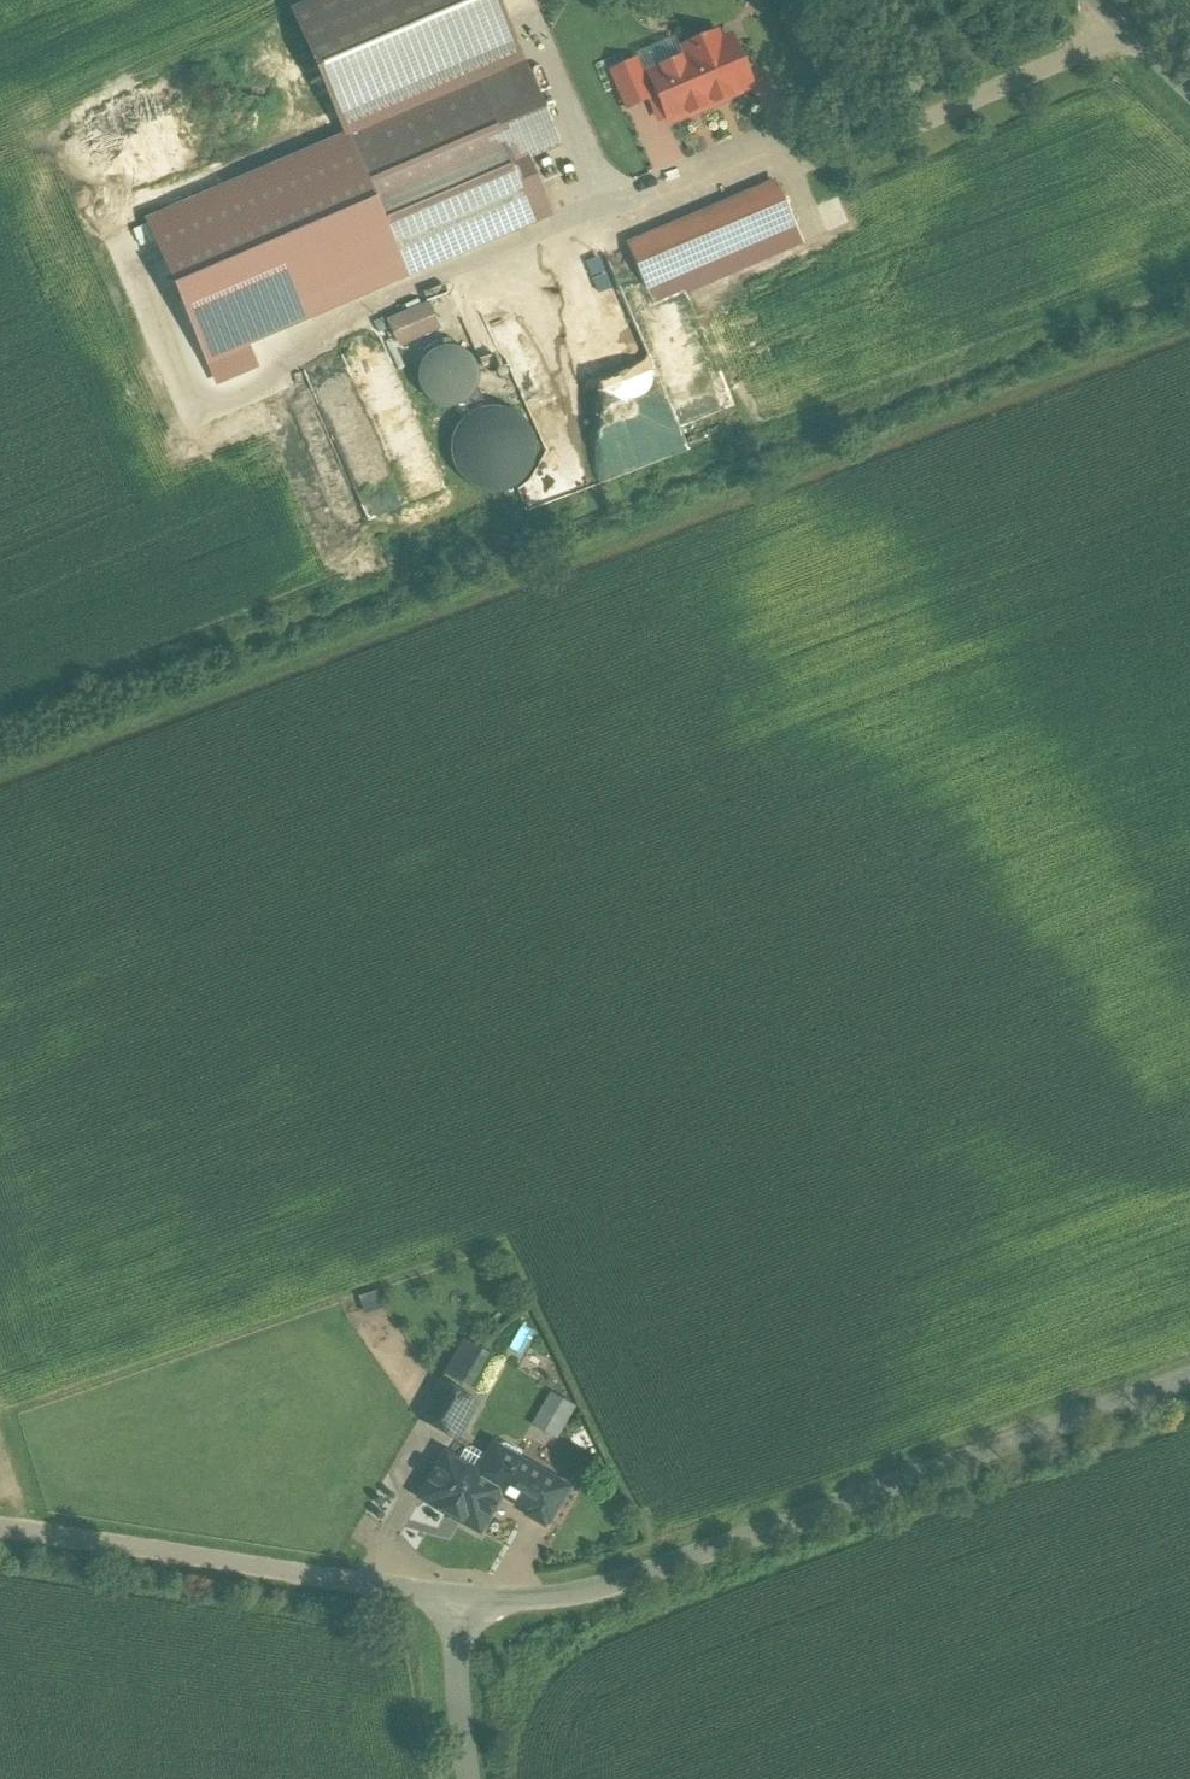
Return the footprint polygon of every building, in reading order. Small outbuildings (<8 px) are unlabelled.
[(496,0),(323,0),(295,12),(407,275),(537,220),(515,167),(559,148),(496,0)] [(690,57),(651,75),(658,96),(670,124),(753,89),(737,47),(726,51),(717,35),(686,49),(690,57)] [(627,109),(658,96),(651,75),(645,78),(637,63),(613,74),(627,109)] [(775,183),(628,246),(646,287),(793,224),(775,183)] [(429,306),(390,322),(399,345),(438,329),(429,306)] [(450,345),(440,349),(432,356),(428,366),(427,376),(431,389),(438,397),(447,402),(457,403),(467,401),(475,396),(482,388),(485,380),(485,370),(481,357),(474,350),(461,344),(450,345)] [(506,414),(492,415),(479,420),(469,429),(463,438),(460,452),(463,469),(470,480),(483,490),(497,493),(511,492),(524,486),(535,472),(540,455),(538,441),(530,427),(519,419),(506,414)] [(475,1403),(442,1385),(421,1423),(454,1441),(475,1403)] [(574,1407),(553,1395),(539,1420),(555,1429),(551,1436),(556,1439),(574,1407)] [(479,1533),(502,1497),(519,1461),(496,1448),(478,1476),(448,1458),(421,1499),(479,1533)] [(568,1489),(519,1461),(502,1497),(516,1507),(517,1504),(531,1511),(530,1516),(545,1525),(547,1521),(550,1522),(568,1489)]
